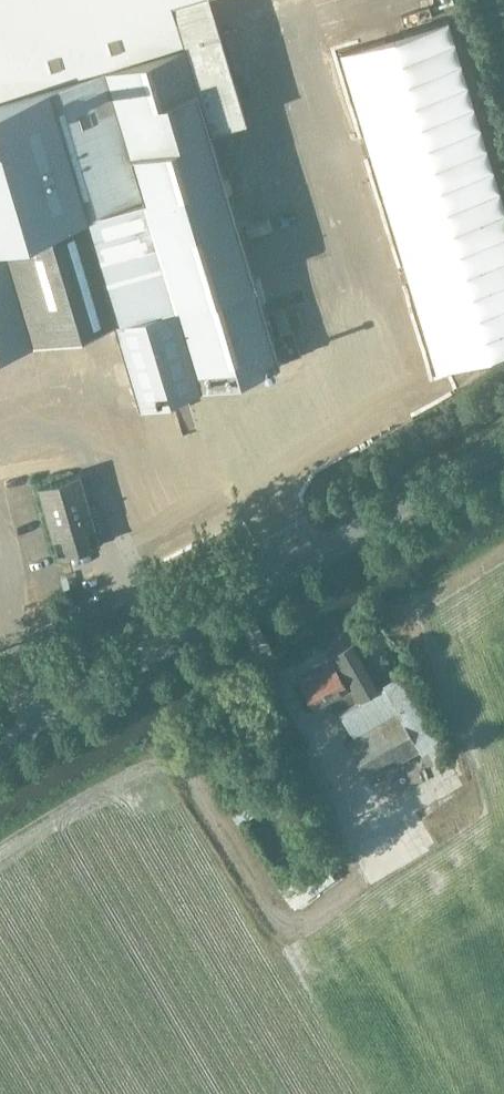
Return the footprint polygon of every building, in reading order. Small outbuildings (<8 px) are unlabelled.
[(114,321),(140,406),(280,364),(209,130),(244,120),(209,0),(0,0),(0,356),(114,321)] [(436,323),(412,325),(413,340),(437,338),(436,323)] [(80,475),(39,487),(59,556),(100,544),(80,475)] [(359,638),(337,650),(329,654),(334,664),(299,684),(313,709),(333,698),(339,710),(382,683),(359,638)] [(346,741),(346,742),(368,779),(420,749),(399,712),(346,741)]
